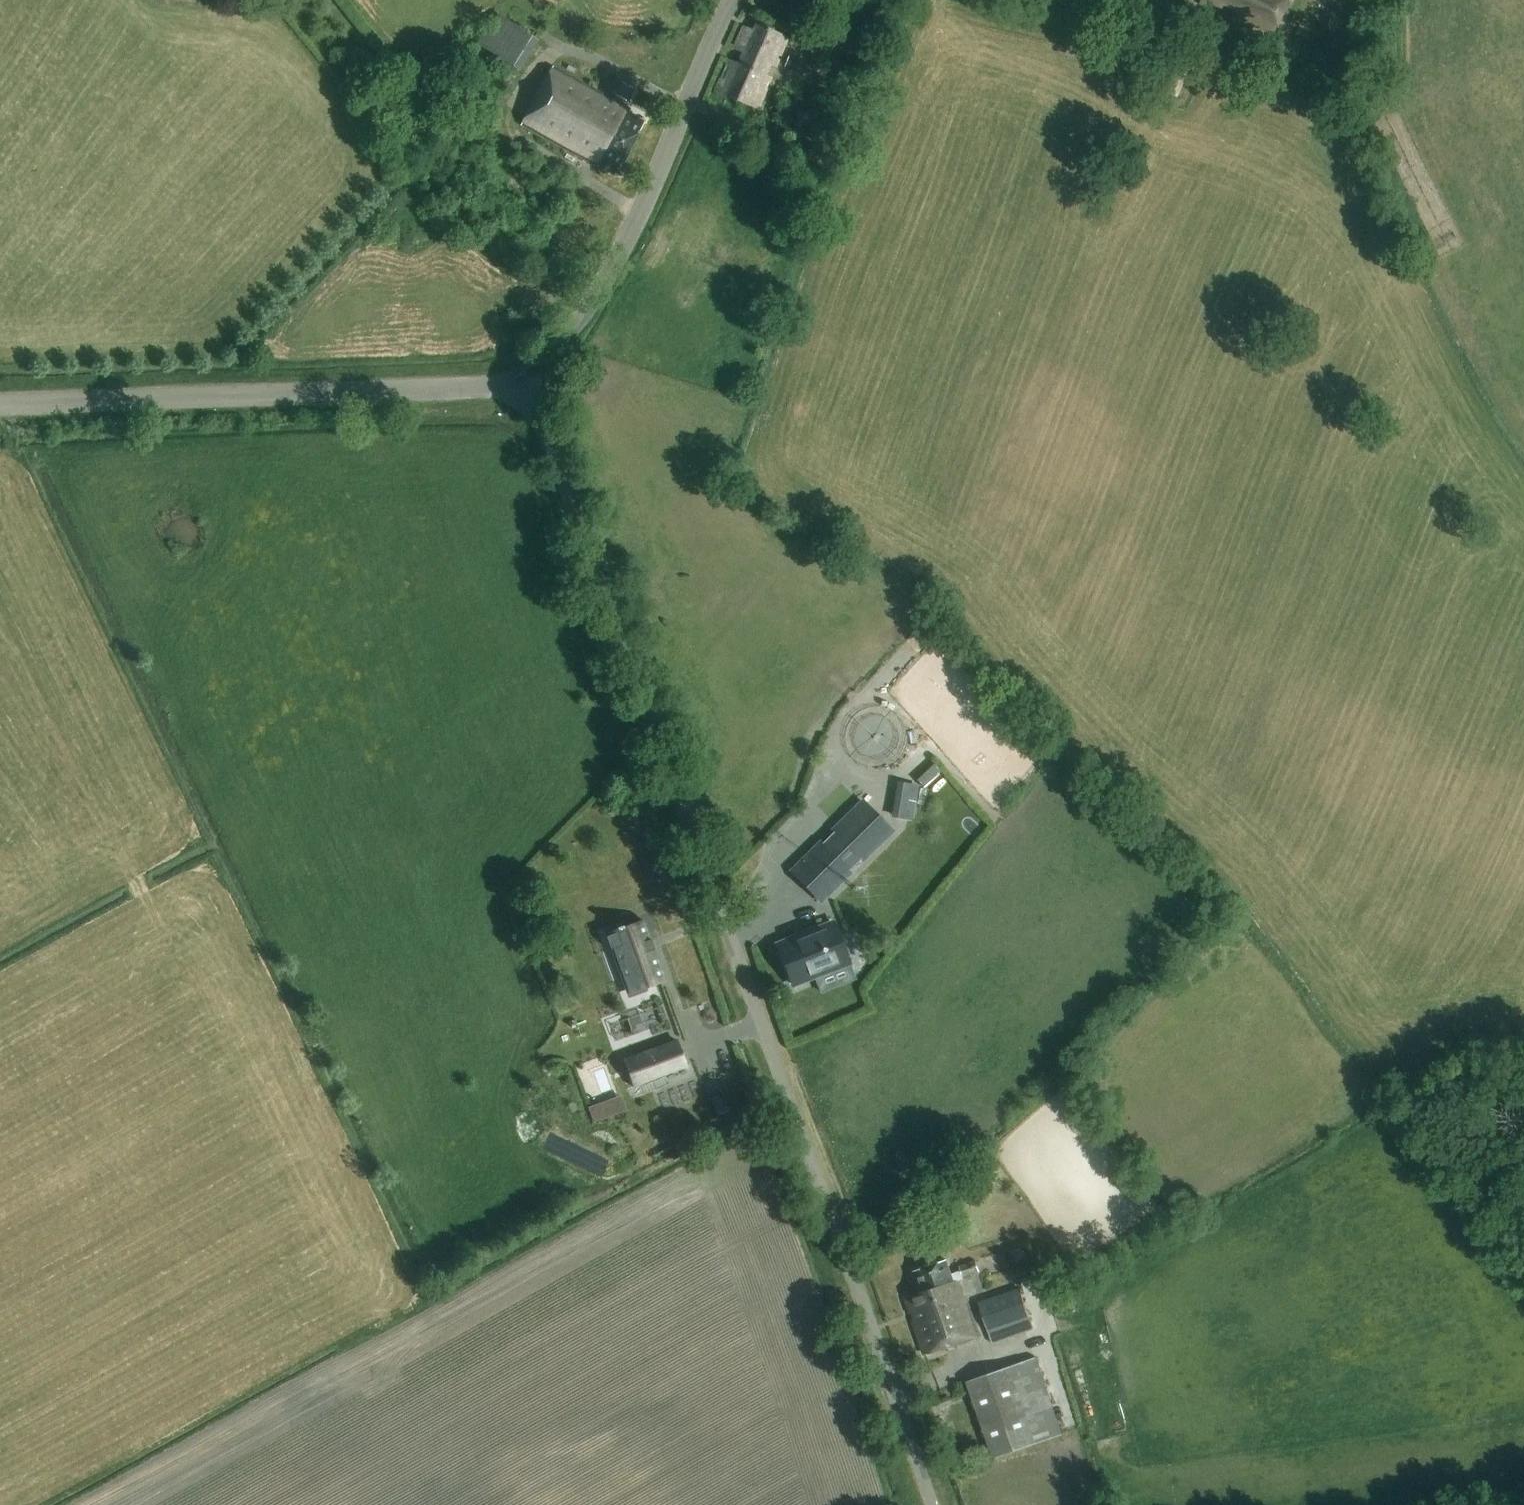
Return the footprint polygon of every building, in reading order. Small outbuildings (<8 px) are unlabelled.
[(1293,0),(1203,0),(1201,5),(1222,13),(1225,6),(1237,11),(1234,19),(1278,37),(1293,0)] [(503,12),(483,42),(526,70),(546,40),(503,12)] [(756,110),(787,38),(756,25),(753,31),(741,26),(732,49),(743,53),(738,66),(727,62),(714,92),(756,110)] [(789,56),(785,66),(797,71),(801,61),(789,56)] [(623,165),(645,126),(630,117),(632,113),(554,70),(522,128),(614,179),(621,179),(628,168),(623,165)] [(622,81),(615,93),(627,100),(634,87),(622,81)] [(893,832),(862,801),(832,830),(835,833),(823,844),(820,841),(790,870),(821,902),(852,872),(849,870),(860,859),(863,861),(893,832)] [(627,994),(665,980),(643,920),(606,934),(627,994)] [(786,948),(779,951),(792,983),(848,961),(833,922),(784,942),(786,948)] [(854,962),(837,970),(842,981),(859,974),(854,962)] [(625,1059),(636,1089),(688,1070),(678,1040),(625,1059)] [(1020,1248),(1009,1252),(1013,1263),(1024,1259),(1020,1248)] [(942,1348),(979,1336),(967,1297),(967,1296),(964,1296),(959,1280),(965,1278),(964,1276),(980,1270),(977,1260),(960,1265),(961,1270),(952,1273),(947,1258),(915,1269),(922,1292),(906,1297),(911,1311),(913,1310),(916,1318),(913,1318),(925,1352),(942,1347),(942,1348)] [(978,1303),(992,1343),(1033,1328),(1019,1289),(978,1303)] [(1062,1433),(1036,1357),(967,1381),(993,1457),(1062,1433)]
